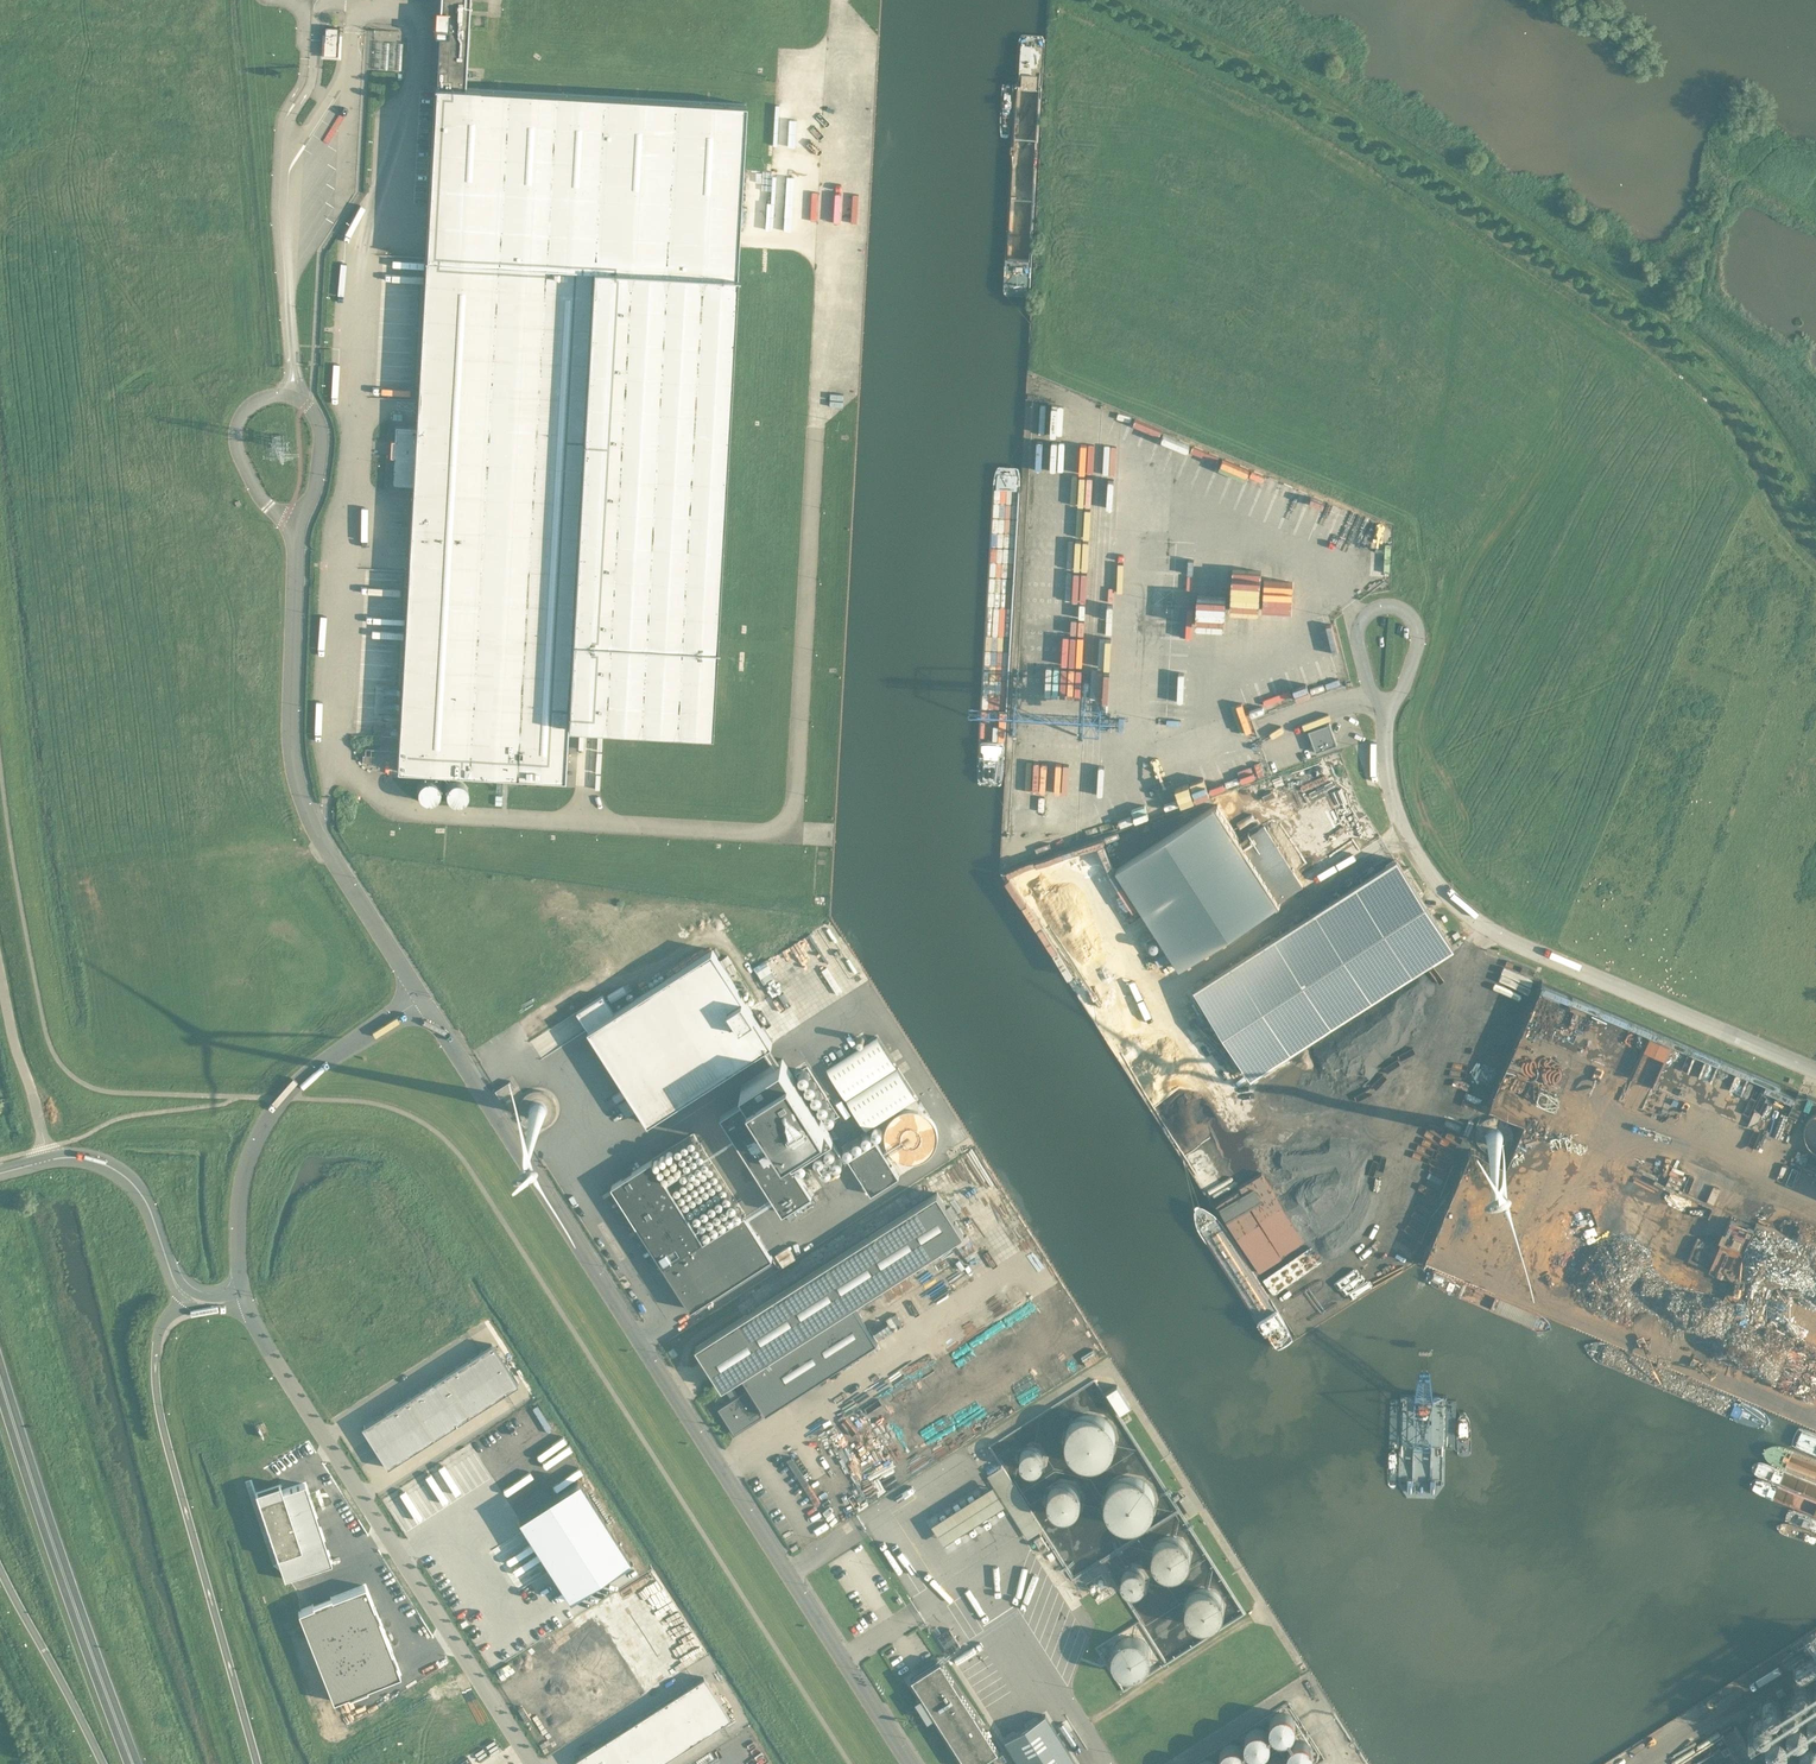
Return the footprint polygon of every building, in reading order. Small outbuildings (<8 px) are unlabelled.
[(393,453),(391,483),(412,484),(408,557),(396,769),(564,778),(567,722),(709,730),(714,644),(715,644),(715,642),(714,642),(733,301),(732,301),(734,273),(735,273),(734,273),(744,101),(478,86),(464,85),(469,0),(439,0),(438,14),(441,14),(441,25),(434,25),(433,33),(437,33),(434,83),(432,83),(432,85),(434,85),(432,122),(431,132),(424,255),(423,255),(423,256),(424,256),(415,426),(394,425),(393,453)] [(323,53),(337,54),(338,25),(324,25),(323,53)] [(388,252),(388,260),(414,260),(414,252),(388,252)] [(385,319),(411,319),(411,309),(385,309),(385,319)] [(1059,399),(1064,385),(1053,381),(1048,395),(1059,399)] [(1232,482),(1235,473),(1222,468),(1218,476),(1232,482)] [(1239,468),(1232,483),(1255,493),(1261,478),(1239,468)] [(1164,521),(1167,490),(1160,490),(1157,521),(1164,521)] [(387,535),(386,542),(397,543),(398,536),(387,535)] [(392,621),(392,569),(364,569),(363,623),(377,623),(377,621),(392,621)] [(1313,683),(1340,678),(1337,666),(1311,672),(1313,683)] [(1240,675),(1249,707),(1277,699),(1268,667),(1240,675)] [(1304,687),(1311,684),(1307,676),(1300,679),(1304,687)] [(1297,698),(1251,708),(1263,764),(1273,762),(1278,785),(1289,782),(1286,765),(1289,764),(1290,770),(1304,767),(1302,757),(1296,759),(1294,751),(1308,748),(1297,698)] [(1228,733),(1244,725),(1239,715),(1223,723),(1228,733)] [(1329,721),(1307,728),(1315,749),(1336,742),(1329,721)] [(1172,736),(1172,723),(1162,723),(1162,736),(1172,736)] [(359,758),(371,757),(370,747),(359,747),(359,758)] [(1219,789),(1216,778),(1228,775),(1223,759),(1196,767),(1204,793),(1219,789)] [(1274,799),(1272,790),(1276,789),(1272,771),(1252,776),(1258,802),(1274,799)] [(418,795),(422,798),(427,799),(432,798),(436,795),(438,791),(438,786),(436,781),(432,778),(427,777),(422,778),(418,781),(416,786),(416,791),(418,795)] [(445,795),(448,798),(453,801),(458,801),(462,798),(465,795),(467,790),(466,785),(462,781),(458,779),(453,779),(449,781),(445,785),(444,790),(445,795)] [(1175,798),(1201,795),(1200,786),(1174,788),(1175,798)] [(1106,811),(1110,821),(1138,810),(1135,801),(1106,811)] [(1214,803),(1115,867),(1178,965),(1280,900),(1217,803),(1215,804),(1214,803)] [(1011,817),(1011,827),(1025,827),(1025,818),(1011,817)] [(1027,838),(1002,843),(1004,853),(1029,848),(1027,838)] [(1048,841),(1034,846),(1037,854),(1050,848),(1048,841)] [(1396,859),(1196,987),(1250,1072),(1450,944),(1396,859)] [(602,992),(577,1009),(648,1120),(772,1041),(712,947),(613,1010),(602,992)] [(1510,1036),(1516,1038),(1535,986),(1624,1019),(1628,1009),(1532,974),(1510,1036)] [(1481,1050),(1491,1052),(1498,1025),(1488,1022),(1481,1050)] [(876,1034),(826,1066),(845,1096),(896,1064),(876,1034)] [(1672,1041),(1667,1054),(1678,1058),(1683,1045),(1672,1041)] [(749,1094),(720,1113),(782,1210),(811,1192),(792,1162),(832,1136),(781,1056),(741,1082),(749,1094)] [(1675,1074),(1679,1061),(1666,1056),(1662,1070),(1675,1074)] [(1677,1070),(1686,1072),(1688,1064),(1680,1061),(1677,1070)] [(896,1065),(846,1098),(865,1128),(915,1095),(896,1065)] [(495,1088),(500,1095),(514,1085),(510,1078),(495,1088)] [(1517,1115),(1516,1108),(1492,1093),(1490,1094),(1492,1101),(1495,1107),(1496,1117),(1480,1084),(1473,1085),(1478,1114),(1474,1116),(1475,1124),(1489,1133),(1491,1140),(1494,1146),(1500,1150),(1494,1158),(1501,1155),(1507,1145),(1506,1140),(1510,1138),(1512,1134),(1511,1133),(1510,1126),(1517,1115)] [(1807,1148),(1815,1146),(1815,1104),(1796,1110),(1807,1148)] [(1274,1132),(1281,1139),(1292,1129),(1286,1121),(1274,1132)] [(658,1152),(659,1158),(672,1155),(670,1145),(662,1146),(660,1136),(654,1137),(655,1139),(647,1141),(650,1153),(658,1152)] [(875,1138),(847,1156),(870,1192),(898,1174),(875,1138)] [(1246,1160),(1255,1169),(1276,1150),(1267,1141),(1246,1160)] [(1322,1154),(1330,1144),(1326,1141),(1318,1150),(1322,1154)] [(702,1237),(651,1157),(611,1183),(690,1307),(772,1255),(744,1211),(702,1237)] [(1502,1162),(1503,1180),(1510,1179),(1511,1183),(1523,1182),(1523,1166),(1514,1167),(1514,1162),(1502,1162)] [(1240,1178),(1248,1169),(1242,1163),(1234,1172),(1240,1178)] [(1617,1176),(1614,1186),(1635,1194),(1639,1184),(1617,1176)] [(963,1232),(936,1191),(695,1345),(722,1386),(742,1374),(765,1410),(876,1339),(853,1303),(963,1232)] [(1476,1223),(1503,1231),(1508,1215),(1481,1207),(1476,1223)] [(1387,1237),(1371,1245),(1384,1272),(1404,1262),(1393,1239),(1389,1241),(1387,1237)] [(1334,1276),(1341,1294),(1369,1282),(1361,1264),(1334,1276)] [(1298,1302),(1286,1309),(1297,1325),(1308,1317),(1298,1302)] [(491,1342),(479,1349),(491,1369),(504,1362),(491,1342)] [(479,1349),(467,1357),(480,1377),(491,1369),(479,1349)] [(467,1357),(455,1364),(468,1384),(480,1377),(467,1357)] [(504,1362),(491,1369),(504,1390),(517,1382),(504,1362)] [(455,1364),(443,1372),(456,1392),(468,1384),(455,1364)] [(491,1369),(480,1377),(493,1397),(504,1390),(491,1369)] [(443,1372),(431,1379),(444,1400),(456,1392),(443,1372)] [(480,1377),(468,1384),(481,1405),(493,1397),(480,1377)] [(431,1379),(420,1387),(432,1407),(444,1400),(431,1379)] [(1116,1383),(1106,1389),(1120,1411),(1130,1404),(1116,1383)] [(468,1384),(456,1392),(469,1412),(481,1405),(468,1384)] [(420,1387),(408,1394),(421,1415),(432,1407),(420,1387)] [(727,1421),(733,1431),(762,1412),(746,1387),(717,1406),(723,1416),(726,1422),(727,1421)] [(456,1392),(444,1400),(457,1420),(469,1412),(456,1392)] [(408,1394),(396,1402),(409,1422),(421,1415),(408,1394)] [(444,1400),(432,1407),(445,1427),(457,1420),(444,1400)] [(396,1402),(384,1409),(387,1414),(397,1430),(409,1422),(396,1402)] [(432,1407),(421,1415),(434,1435),(445,1427),(432,1407)] [(384,1409),(378,1414),(381,1418),(387,1414),(384,1409)] [(1069,1453),(1075,1458),(1083,1462),(1091,1462),(1098,1461),(1105,1457),(1110,1451),(1114,1444),(1114,1436),(1113,1428),(1109,1421),(1103,1416),(1096,1413),(1088,1412),(1080,1414),(1073,1418),(1068,1423),(1065,1431),(1064,1439),(1066,1446),(1069,1453)] [(378,1414),(372,1417),(385,1437),(397,1430),(387,1414),(381,1418),(378,1414)] [(421,1415),(409,1422),(422,1443),(434,1435),(421,1415)] [(372,1417),(360,1425),(373,1445),(385,1437),(372,1417)] [(409,1422),(397,1430),(407,1445),(410,1450),(422,1443),(409,1422)] [(397,1430),(385,1437),(398,1458),(404,1454),(400,1449),(407,1445),(397,1430)] [(385,1437),(373,1445),(386,1465),(398,1458),(385,1437)] [(1040,1449),(1037,1446),(1034,1445),(1030,1444),(1027,1445),(1023,1447),(1021,1450),(1019,1453),(1019,1457),(1020,1460),(1022,1464),(1024,1466),(1028,1468),(1031,1468),(1035,1467),(1038,1465),(1041,1463),(1042,1459),(1043,1455),(1042,1452),(1040,1449)] [(407,1445),(400,1449),(404,1454),(410,1450),(407,1445)] [(830,1468),(842,1459),(837,1452),(825,1461),(830,1468)] [(992,1472),(925,1507),(942,1539),(964,1528),(958,1517),(1002,1495),(1021,1531),(1037,1523),(1001,1455),(987,1463),(992,1472)] [(856,1462),(850,1466),(864,1490),(870,1487),(856,1462)] [(1109,1515),(1115,1520),(1122,1524),(1130,1524),(1138,1523),(1145,1519),(1150,1513),(1153,1506),(1154,1498),(1152,1490),(1148,1483),(1142,1478),(1135,1475),(1127,1474),(1119,1475),(1113,1479),(1107,1485),(1104,1492),(1103,1500),(1105,1508),(1109,1515)] [(876,1493),(888,1484),(882,1475),(869,1484),(876,1493)] [(629,1558),(577,1477),(516,1515),(568,1596),(629,1558)] [(304,1482),(281,1489),(278,1481),(254,1489),(283,1576),(330,1561),(304,1482)] [(1049,1506),(1053,1511),(1059,1514),(1065,1514),(1071,1512),(1076,1508),(1079,1502),(1080,1495),(1077,1489),(1073,1484),(1067,1482),(1061,1481),(1055,1483),(1050,1488),(1047,1493),(1046,1500),(1049,1506)] [(1180,1497),(1190,1511),(1194,1508),(1185,1494),(1180,1497)] [(819,1508),(817,1504),(806,1509),(809,1515),(820,1511),(826,1524),(840,1517),(832,1502),(819,1508)] [(1033,1537),(1041,1550),(1048,1546),(1040,1533),(1033,1537)] [(1185,1541),(1181,1537),(1175,1534),(1169,1534),(1163,1535),(1158,1538),(1154,1543),(1152,1548),(1151,1554),(1152,1560),(1155,1565),(1160,1569),(1165,1572),(1171,1572),(1177,1571),(1182,1568),(1186,1563),(1189,1558),(1189,1552),(1188,1546),(1185,1541)] [(430,1561),(423,1564),(427,1572),(433,1568),(430,1561)] [(1121,1582),(1124,1586),(1129,1589),(1134,1589),(1139,1587),(1143,1583),(1144,1578),(1143,1573),(1140,1569),(1136,1566),(1130,1566),(1125,1568),(1122,1572),(1120,1577),(1121,1582)] [(1044,1609),(1052,1603),(1049,1599),(1059,1593),(1051,1581),(1033,1593),(1044,1609)] [(330,1595),(311,1602),(312,1604),(297,1610),(332,1699),(347,1693),(348,1695),(366,1687),(366,1685),(399,1672),(395,1661),(397,1661),(392,1649),(390,1650),(377,1617),(379,1616),(375,1604),(373,1605),(364,1583),(331,1596),(330,1595)] [(1218,1593),(1214,1589),(1208,1587),(1202,1586),(1197,1587),(1191,1590),(1187,1595),(1185,1600),(1184,1606),(1186,1612),(1189,1617),(1193,1621),(1198,1624),(1204,1624),(1210,1623),(1215,1620),(1219,1616),(1222,1610),(1223,1604),(1221,1598),(1218,1593)] [(1055,1620),(1072,1612),(1066,1600),(1050,1608),(1055,1620)] [(590,1624),(540,1656),(576,1713),(593,1703),(601,1715),(634,1694),(590,1624)] [(1113,1660),(1116,1665),(1121,1670),(1127,1672),(1134,1673),(1140,1671),(1146,1667),(1150,1661),(1152,1653),(1150,1646),(1147,1640),(1141,1636),(1134,1634),(1126,1634),(1120,1638),(1116,1642),(1113,1648),(1112,1654),(1113,1660)] [(942,1661),(940,1658),(911,1676),(927,1701),(925,1702),(929,1708),(931,1707),(967,1763),(974,1763),(998,1749),(942,1661)] [(697,1707),(716,1695),(703,1675),(684,1687),(697,1707)] [(1757,1737),(1774,1763),(1815,1763),(1815,1675),(1805,1682),(1793,1690),(1782,1697),(1777,1700),(1767,1714),(1766,1716),(1765,1732),(1757,1737)] [(1784,1691),(1781,1686),(1775,1690),(1778,1695),(1784,1691)] [(674,1693),(687,1713),(697,1707),(684,1687),(674,1693)] [(1281,1688),(1261,1694),(1267,1716),(1288,1710),(1281,1688)] [(674,1693),(654,1706),(667,1726),(677,1720),(687,1713),(674,1693)] [(729,1716),(716,1695),(697,1707),(710,1728),(729,1716)] [(1245,1730),(1262,1719),(1251,1702),(1234,1713),(1245,1730)] [(657,1733),(662,1729),(667,1726),(654,1706),(644,1712),(657,1733)] [(700,1734),(710,1728),(697,1707),(687,1713),(700,1734)] [(1003,1736),(1021,1763),(1076,1763),(1077,1763),(1044,1710),(1003,1736)] [(644,1712),(634,1718),(647,1739),(657,1733),(644,1712)] [(690,1740),(700,1734),(687,1713),(677,1720),(690,1740)] [(634,1718),(624,1725),(637,1745),(647,1739),(634,1718)] [(1306,1755),(1306,1719),(1280,1719),(1280,1736),(1286,1736),(1286,1748),(1298,1748),(1298,1752),(1305,1752),(1305,1755),(1306,1755)] [(667,1726),(662,1729),(675,1750),(690,1740),(677,1720),(667,1726)] [(1219,1721),(1211,1738),(1228,1746),(1236,1730),(1219,1721)] [(1735,1724),(1721,1733),(1740,1763),(1746,1763),(1756,1757),(1735,1724)] [(617,1758),(627,1752),(637,1745),(624,1725),(604,1738),(617,1758)] [(660,1759),(675,1750),(662,1729),(657,1733),(647,1739),(660,1759)] [(1270,1732),(1253,1741),(1264,1763),(1286,1763),(1270,1732)] [(604,1738),(599,1741),(612,1761),(617,1758),(604,1738)] [(660,1759),(647,1739),(637,1745),(649,1763),(653,1763),(660,1759)] [(1188,1762),(1204,1763),(1206,1763),(1209,1741),(1191,1739),(1188,1762)] [(612,1761),(599,1741),(573,1757),(578,1763),(608,1763),(612,1761)] [(637,1745),(627,1752),(635,1763),(649,1763),(637,1745)] [(627,1752),(617,1758),(621,1763),(635,1763),(627,1752)] [(1234,1763),(1252,1763),(1251,1753),(1233,1755),(1234,1763)]
